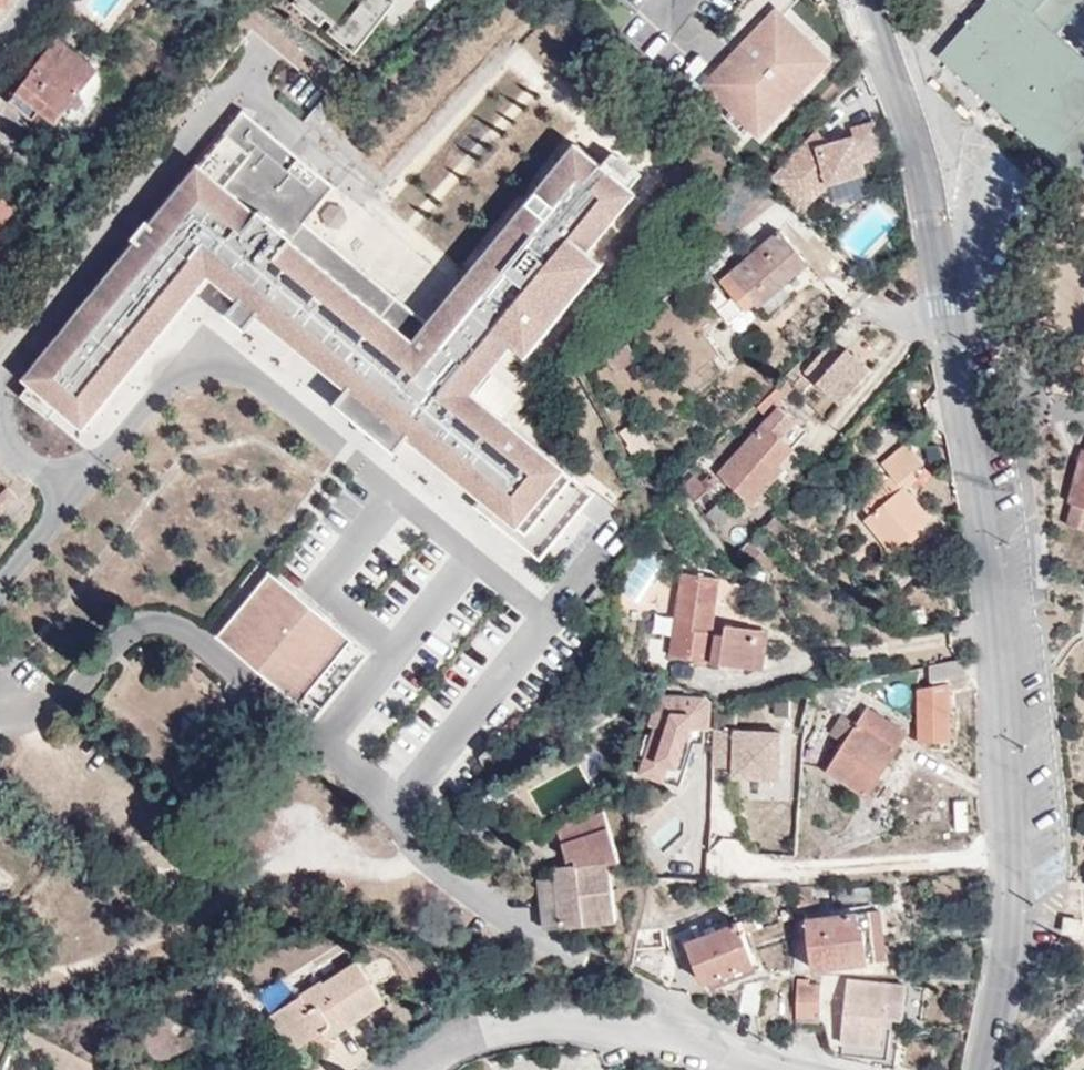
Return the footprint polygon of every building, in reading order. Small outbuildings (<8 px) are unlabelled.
[(293,4),(321,26),(330,14),(337,19),(328,31),(356,53),(398,0),(296,0),(293,4)] [(941,58),(1083,182),(1083,55),(1059,34),(1037,14),(1049,0),(993,0),(941,58)] [(1037,14),(1059,34),(1083,6),(1083,0),(1049,0),(1037,14)] [(777,6),(704,83),(720,98),(753,130),(761,137),(806,89),(799,82),(811,70),(818,76),(834,60),(810,37),(805,42),(774,13),(778,9),(785,15),(785,14),(777,6)] [(42,108),(59,121),(100,69),(59,38),(11,100),(26,111),(33,101),(42,108)] [(100,69),(59,121),(73,132),(114,82),(100,69)] [(34,118),(42,108),(33,101),(26,111),(34,118)] [(471,394),(512,345),(528,358),(605,266),(589,253),(637,196),(578,147),(429,325),(306,222),(336,186),(245,110),(151,222),(147,218),(134,234),(138,238),(24,374),(84,424),(211,272),(241,298),(229,313),(246,327),(258,312),(353,392),(370,406),(362,415),(378,428),(386,419),(407,437),(480,498),(472,508),(537,563),(593,496),(471,394)] [(855,136),(830,143),(817,131),(774,178),(807,209),(829,184),(867,173),(863,162),(885,156),(875,122),(852,128),(855,136)] [(27,194),(0,172),(0,228),(27,194)] [(749,310),(758,301),(781,281),(784,285),(810,262),(781,230),(734,272),(726,263),(716,271),(713,268),(695,283),(731,324),(748,308),(749,310)] [(762,305),(784,285),(781,281),(758,301),(762,305)] [(829,338),(843,352),(865,331),(852,318),(829,338)] [(606,361),(616,374),(637,357),(627,344),(606,361)] [(820,349),(797,371),(805,379),(828,356),(820,349)] [(805,379),(797,371),(759,407),(767,415),(805,379)] [(394,452),(407,437),(386,419),(378,428),(362,415),(370,406),(353,392),(340,407),(394,452)] [(775,472),(780,466),(793,451),(781,439),(796,422),(779,408),(720,474),(752,504),(778,475),(775,472)] [(626,443),(634,456),(642,454),(651,448),(642,433),(626,443)] [(883,466),(893,479),(898,484),(909,475),(923,464),(907,445),(883,466)] [(1071,503),(1076,504),(1071,525),(1083,529),(1083,455),(1071,503)] [(893,479),(882,489),(891,500),(903,490),(914,481),(909,475),(898,484),(893,479)] [(0,493),(0,515),(2,517),(19,497),(6,486),(0,493)] [(891,500),(882,489),(862,505),(871,517),(867,520),(892,550),(928,520),(903,490),(891,500)] [(696,502),(706,514),(717,505),(718,503),(709,491),(696,502)] [(717,505),(706,514),(719,525),(728,515),(717,505)] [(745,546),(756,558),(783,531),(772,519),(745,546)] [(618,590),(635,601),(658,565),(641,554),(618,590)] [(271,573),(218,637),(300,705),(353,641),(271,573)] [(670,656),(754,668),(758,629),(726,625),(725,636),(711,633),(713,623),(718,578),(680,573),(670,656)] [(726,625),(713,623),(711,633),(725,636),(726,625)] [(758,629),(754,668),(763,669),(768,631),(758,629)] [(970,678),(967,659),(967,658),(931,665),(932,667),(934,685),(970,678)] [(950,745),(950,687),(916,687),(916,745),(950,745)] [(645,779),(685,781),(687,732),(710,733),(712,698),(650,695),(645,779)] [(827,772),(866,796),(905,734),(866,711),(827,772)] [(374,723),(364,735),(372,742),(382,730),(374,723)] [(712,731),(711,769),(729,770),(730,731),(712,731)] [(731,732),(731,786),(782,786),(782,732),(731,732)] [(512,780),(500,787),(505,795),(516,788),(513,783),(512,780)] [(554,866),(555,869),(563,926),(616,919),(608,862),(621,860),(603,810),(558,826),(569,858),(575,856),(576,864),(554,866)] [(563,926),(555,869),(540,878),(547,928),(563,926)] [(866,929),(870,962),(887,961),(883,928),(887,927),(885,909),(858,913),(861,929),(866,929)] [(814,968),(870,962),(866,929),(861,929),(858,913),(809,919),(814,968)] [(704,982),(709,980),(754,963),(744,934),(756,929),(752,918),(689,942),(704,982)] [(1080,936),(1081,922),(1067,921),(1066,935),(1080,936)] [(321,982),(279,1010),(301,1045),(322,1031),(327,1038),(383,1002),(357,962),(323,985),(321,982)] [(754,963),(709,980),(712,988),(757,971),(754,963)] [(740,1009),(758,1014),(763,980),(744,985),(740,1009)] [(901,1017),(905,987),(850,981),(843,1055),(888,1060),(893,1017),(901,1017)] [(796,1016),(820,1018),(821,987),(799,984),(796,1016)] [(301,1045),(279,1010),(270,1016),(292,1051),(301,1045)]
